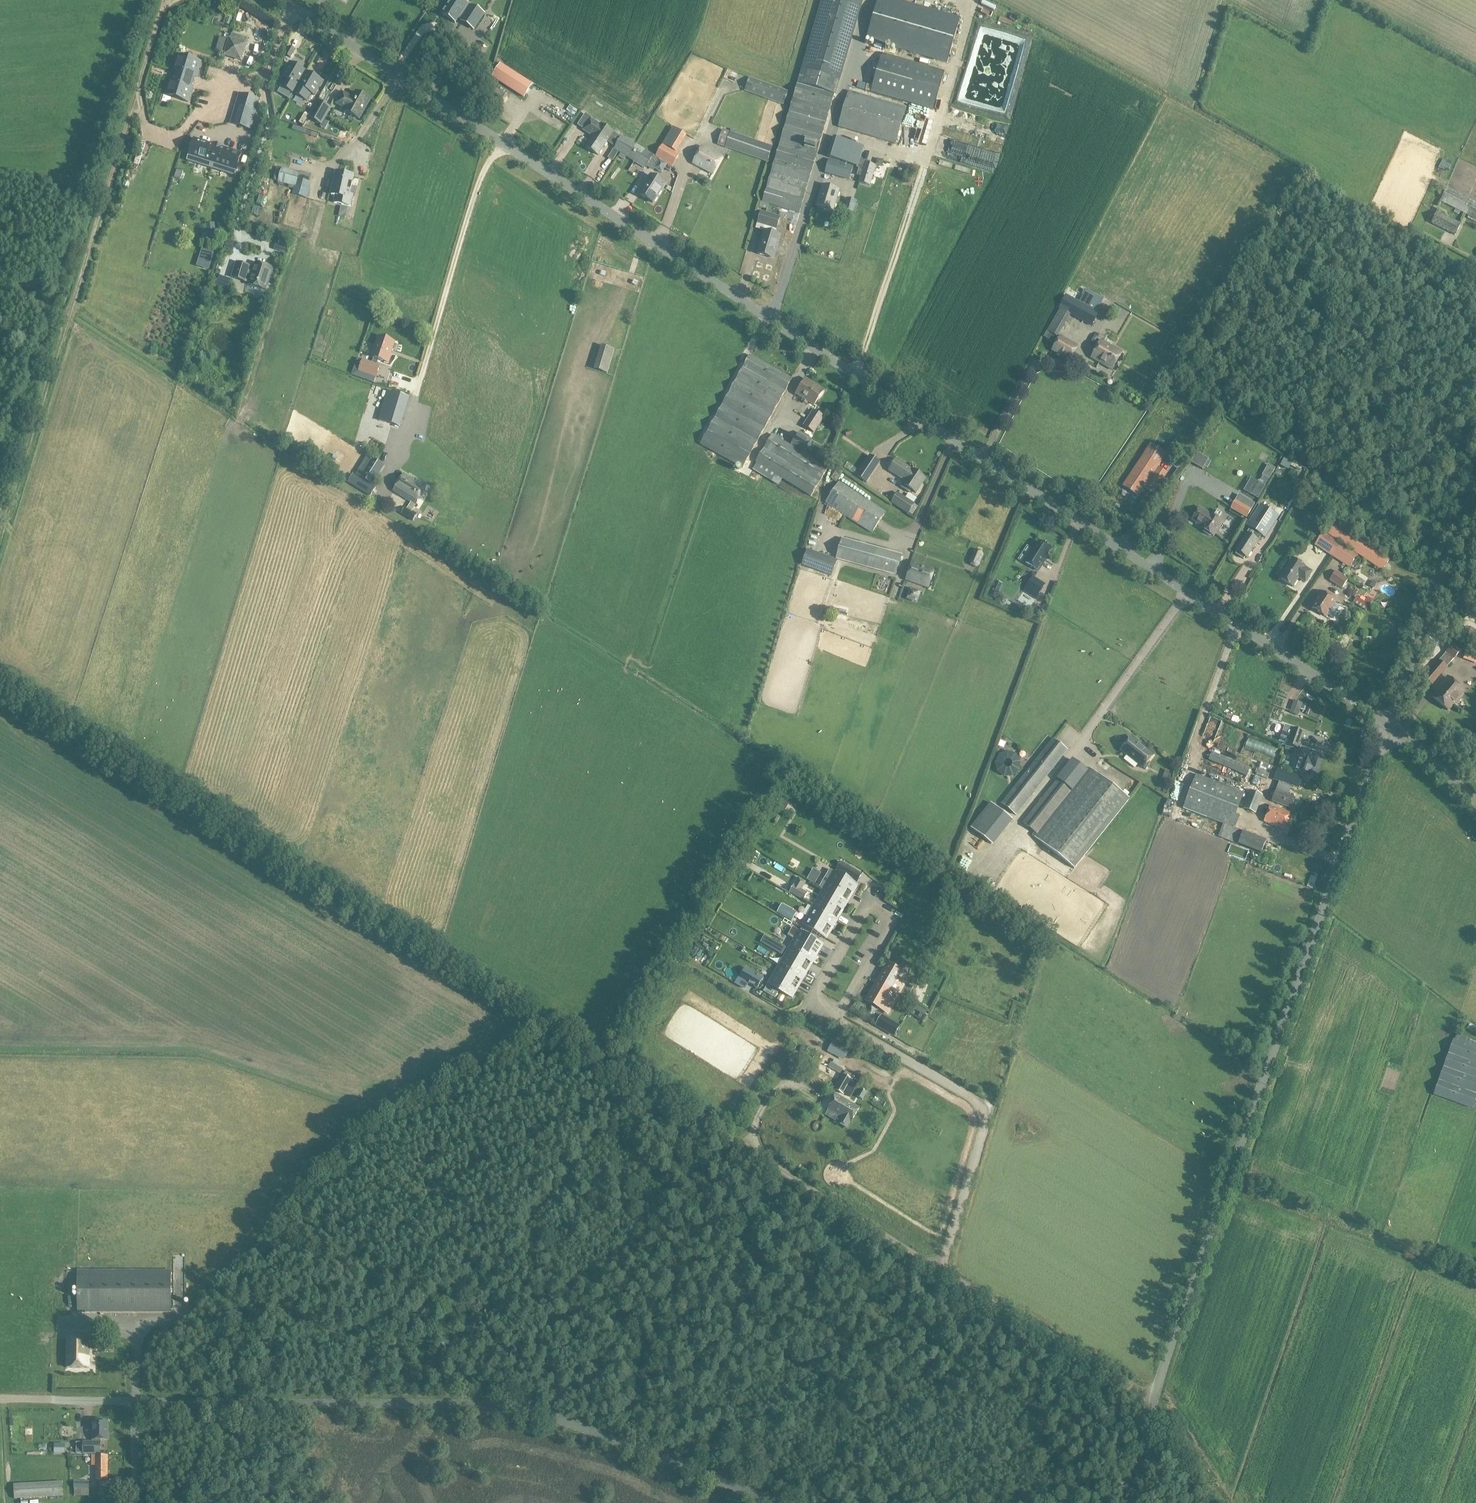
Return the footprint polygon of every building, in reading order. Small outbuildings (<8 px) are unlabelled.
[(474,29),(484,14),(472,6),(471,7),(468,4),(468,3),(463,0),(451,0),(442,15),(455,23),(459,17),(463,19),(462,21),(474,29)] [(948,65),(961,20),(897,0),(879,0),(867,40),(948,65)] [(230,40),(225,55),(240,60),(245,44),(230,40)] [(286,56),(291,59),(294,52),(290,49),(286,56)] [(883,55),(872,92),(932,110),(943,72),(883,55)] [(194,75),(197,76),(201,63),(178,56),(172,75),(192,81),(194,75)] [(157,63),(152,85),(160,87),(165,65),(157,63)] [(281,86),(294,93),(306,72),(290,63),(282,76),(285,78),(281,86)] [(532,84),(501,64),(493,77),(524,97),(532,84)] [(803,68),(798,84),(834,95),(836,96),(841,79),(803,68)] [(322,82),(306,72),(294,93),(307,101),(311,93),(315,95),(322,82)] [(192,81),(172,75),(166,95),(189,102),(193,88),(190,87),(192,81)] [(750,78),(745,93),(782,106),(787,92),(750,78)] [(834,95),(798,84),(797,84),(762,204),(799,214),(834,95)] [(906,109),(848,91),(838,127),(895,144),(906,109)] [(345,111),(359,119),(369,101),(364,98),(365,96),(363,95),(361,94),(360,94),(357,94),(355,93),(352,99),(342,93),(336,104),(346,109),(345,111)] [(250,129),(259,100),(240,95),(231,123),(250,129)] [(330,108),(318,101),(309,117),(321,124),(330,108)] [(309,116),(305,113),(299,123),(304,125),(309,116)] [(600,126),(599,124),(592,119),(587,115),(580,123),(586,127),(583,130),(593,137),(585,147),(597,155),(612,133),(601,125),(600,126)] [(656,156),(655,157),(673,168),(681,155),(677,152),(687,136),(675,128),(658,157),(656,156)] [(767,162),(772,147),(731,133),(725,148),(767,162)] [(655,157),(656,156),(623,136),(614,149),(646,169),(648,167),(649,167),(655,157)] [(835,138),(829,158),(855,166),(861,146),(835,138)] [(218,148),(195,141),(190,155),(213,162),(218,148)] [(236,170),(241,155),(218,148),(213,162),(236,170)] [(693,163),(712,174),(720,159),(702,148),(693,163)] [(671,172),(673,168),(655,157),(649,167),(654,171),(655,169),(662,173),(665,169),(671,172)] [(857,167),(857,168),(859,168),(857,175),(861,176),(859,182),(859,183),(869,186),(870,187),(870,186),(876,166),(875,166),(869,164),(870,162),(861,159),(860,159),(857,166),(857,167)] [(829,160),(825,173),(849,180),(853,167),(829,160)] [(300,187),(304,174),(300,172),(301,170),(289,166),(289,165),(284,164),(278,182),(279,182),(277,189),(284,192),(286,184),(296,187),(296,186),(300,187)] [(334,203),(340,205),(350,207),(352,197),(349,196),(353,178),(336,174),(331,195),(336,196),(334,203)] [(651,175),(639,194),(653,203),(665,184),(651,175)] [(838,191),(821,186),(816,206),(832,211),(838,191)] [(1447,189),(1440,202),(1475,220),(1475,204),(1447,189)] [(854,214),(857,201),(847,198),(843,211),(854,214)] [(323,214),(331,214),(331,200),(323,200),(323,214)] [(345,217),(347,207),(341,206),(338,216),(345,217)] [(779,236),(775,235),(781,217),(761,211),(755,229),(763,231),(760,242),(761,242),(757,254),(772,259),(779,236)] [(1461,224),(1437,212),(1431,223),(1456,235),(1461,224)] [(216,238),(214,223),(205,224),(207,239),(216,238)] [(231,239),(244,242),(245,236),(233,232),(231,239)] [(235,243),(227,241),(225,248),(232,251),(235,243)] [(275,249),(285,253),(287,247),(277,244),(275,249)] [(214,252),(202,248),(199,260),(211,263),(214,252)] [(251,267),(237,263),(232,278),(249,283),(248,285),(266,291),(273,269),(255,263),(253,271),(250,270),(251,267)] [(1059,309),(1093,326),(1100,313),(1096,311),(1099,306),(1083,298),(1080,302),(1066,295),(1059,309)] [(1057,337),(1067,320),(1057,314),(1047,331),(1057,337)] [(1051,351),(1070,362),(1079,346),(1060,335),(1051,351)] [(388,363),(391,354),(390,354),(393,343),(378,338),(372,358),(388,363)] [(1101,342),(1092,358),(1112,370),(1122,354),(1101,342)] [(608,374),(615,350),(601,345),(594,370),(608,374)] [(700,445),(743,468),(792,379),(750,356),(700,445)] [(359,372),(377,378),(381,366),(363,360),(359,372)] [(1061,384),(1064,378),(1057,375),(1054,380),(1061,384)] [(823,391),(805,380),(796,393),(814,405),(823,391)] [(400,427),(408,398),(388,392),(379,421),(400,427)] [(815,433),(825,417),(813,410),(803,426),(815,433)] [(799,432),(790,446),(773,435),(755,463),(756,464),(752,470),(778,486),(782,480),(811,497),(828,469),(804,454),(813,440),(799,432)] [(1150,447),(1125,485),(1130,489),(1129,490),(1133,492),(1133,491),(1139,495),(1148,481),(1150,483),(1148,484),(1155,489),(1165,474),(1158,470),(1157,471),(1155,470),(1164,456),(1158,452),(1159,451),(1157,450),(1156,451),(1150,447)] [(372,485),(385,466),(368,455),(356,474),(372,485)] [(867,483),(881,462),(870,455),(856,476),(867,483)] [(844,457),(841,461),(850,469),(853,464),(844,457)] [(1203,470),(1204,467),(1208,461),(1208,459),(1204,457),(1198,467),(1203,470)] [(1292,462),(1284,458),(1280,465),(1289,469),(1292,462)] [(910,493),(912,491),(916,493),(925,479),(913,470),(912,471),(896,460),(889,471),(905,481),(902,485),(901,487),(910,493)] [(1275,469),(1268,465),(1262,476),(1269,480),(1275,469)] [(349,482),(371,496),(376,488),(354,474),(349,482)] [(426,487),(417,481),(415,482),(404,475),(393,492),(411,503),(407,510),(411,512),(426,487)] [(826,503),(872,533),(886,512),(840,482),(826,503)] [(1258,498),(1265,486),(1258,482),(1251,494),(1258,498)] [(892,503),(909,515),(916,505),(898,492),(894,498),(891,497),(889,499),(893,501),(892,503)] [(426,509),(434,498),(427,493),(419,504),(426,509)] [(1241,495),(1237,501),(1233,508),(1247,517),(1256,504),(1241,495)] [(1236,551),(1238,552),(1236,554),(1244,560),(1245,557),(1247,558),(1260,538),(1264,540),(1277,519),(1260,507),(1246,529),(1249,531),(1236,551)] [(411,512),(407,510),(405,508),(401,514),(412,521),(416,515),(411,512)] [(1203,529),(1203,530),(1203,532),(1208,535),(1210,535),(1211,534),(1213,536),(1222,522),(1218,519),(1221,514),(1216,510),(1212,516),(1210,514),(1209,515),(1200,509),(1193,520),(1202,526),(1201,528),(1203,529)] [(1325,531),(1382,569),(1390,559),(1368,545),(1332,520),(1325,531)] [(1323,534),(1316,544),(1351,567),(1358,557),(1323,534)] [(903,555),(842,538),(836,559),(808,549),(802,565),(832,576),(838,560),(896,575),(903,555)] [(1029,556),(1030,557),(1026,562),(1038,570),(1042,565),(1048,557),(1046,555),(1050,550),(1038,542),(1029,556)] [(970,565),(976,567),(979,566),(980,563),(979,563),(982,557),(983,557),(983,555),(982,551),(976,549),(973,551),(972,553),(970,559),(969,559),(968,562),(970,565)] [(1294,581),(1297,577),(1305,582),(1311,572),(1304,568),(1292,560),(1280,579),(1292,587),(1295,582),(1294,581)] [(907,580),(928,587),(934,570),(912,563),(907,580)] [(1330,580),(1342,589),(1349,579),(1337,571),(1330,580)] [(1025,587),(1038,595),(1045,584),(1033,576),(1025,587)] [(996,599),(1002,584),(994,581),(988,596),(996,599)] [(1327,617),(1329,615),(1333,618),(1340,607),(1336,604),(1337,602),(1322,592),(1312,607),(1327,617)] [(1466,627),(1464,635),(1473,637),(1475,629),(1466,627)] [(1454,644),(1439,661),(1424,678),(1432,684),(1446,668),(1461,651),(1454,644)] [(1464,691),(1449,679),(1433,698),(1448,710),(1464,691)] [(1302,703),(1294,700),(1290,712),(1298,715),(1302,703)] [(1299,749),(1305,733),(1292,728),(1287,745),(1281,743),(1279,746),(1288,749),(1289,746),(1299,749)] [(1016,816),(1068,750),(1053,738),(1001,804),(1016,816)] [(1128,741),(1125,741),(1122,744),(1123,747),(1120,751),(1143,768),(1153,755),(1131,738),(1128,741)] [(1016,750),(996,746),(992,768),(1013,771),(1016,750)] [(1223,763),(1227,753),(1210,747),(1207,757),(1223,763)] [(1314,768),(1319,755),(1302,749),(1297,762),(1314,768)] [(1262,772),(1267,761),(1257,757),(1252,768),(1262,772)] [(1242,771),(1245,761),(1235,758),(1232,768),(1242,771)] [(1075,869),(1130,799),(1090,768),(1087,771),(1073,759),(1057,779),(1072,791),(1071,792),(1057,781),(1023,823),(1037,834),(1035,837),(1075,869)] [(1161,764),(1159,771),(1168,774),(1170,766),(1161,764)] [(1231,827),(1239,807),(1245,794),(1196,775),(1183,808),(1223,824),(1231,827)] [(1256,814),(1263,795),(1251,790),(1244,809),(1256,814)] [(1275,793),(1271,802),(1290,809),(1294,800),(1275,793)] [(785,809),(789,802),(784,799),(780,797),(776,803),(780,806),(785,809)] [(971,828),(993,846),(1013,821),(991,803),(971,828)] [(1283,829),(1289,814),(1270,807),(1264,822),(1283,829)] [(1238,845),(1239,845),(1244,832),(1231,827),(1223,824),(1218,837),(1238,845)] [(1266,841),(1244,832),(1239,845),(1261,854),(1266,841)] [(861,874),(840,862),(835,870),(856,883),(861,874)] [(857,886),(829,869),(819,888),(823,890),(847,904),(847,903),(845,902),(851,892),(853,893),(857,886)] [(790,892),(803,900),(808,893),(801,889),(806,881),(799,877),(794,885),(790,892)] [(839,908),(843,911),(847,904),(823,890),(817,900),(820,901),(816,908),(813,907),(837,921),(833,918),(839,908)] [(789,910),(782,906),(777,914),(784,919),(789,910)] [(837,921),(813,907),(807,917),(810,919),(805,926),(803,924),(803,925),(826,939),(827,938),(823,936),(829,926),(833,928),(837,921)] [(797,940),(795,939),(789,949),(813,962),(817,955),(813,953),(819,943),(823,945),(799,931),(801,933),(797,940)] [(760,941),(781,954),(785,947),(776,942),(763,935),(760,941)] [(812,963),(813,962),(789,949),(791,950),(787,957),(785,956),(779,966),(802,980),(806,973),(802,970),(808,960),(812,963)] [(802,980),(779,966),(781,968),(777,975),(774,974),(768,984),(792,998),(796,990),(792,988),(798,978),(802,980)] [(883,977),(882,976),(878,983),(899,995),(909,978),(889,966),(884,973),(885,973),(883,977)] [(739,978),(757,988),(763,978),(745,968),(739,978)] [(888,1013),(899,995),(878,983),(874,991),(875,991),(873,994),(872,994),(868,1001),(888,1013)] [(768,985),(765,991),(775,997),(778,991),(768,985)] [(880,1015),(875,1023),(892,1035),(899,1026),(880,1015)] [(773,1031),(769,1041),(784,1047),(788,1036),(773,1031)] [(1453,1040),(1433,1095),(1472,1109),(1475,1098),(1475,1048),(1453,1040)] [(839,1044),(833,1041),(827,1052),(832,1055),(835,1051),(846,1057),(849,1050),(839,1044)] [(844,1094),(852,1080),(843,1075),(835,1089),(844,1094)] [(863,1100),(867,1092),(861,1088),(856,1096),(863,1100)] [(859,1109),(836,1095),(828,1109),(842,1117),(839,1124),(846,1129),(851,1122),(859,1109)] [(801,1118),(806,1112),(796,1106),(792,1112),(801,1118)] [(170,1272),(78,1271),(77,1313),(170,1313),(170,1272)] [(89,1339),(66,1339),(66,1368),(89,1368),(89,1339)] [(79,1417),(78,1405),(71,1405),(72,1419),(80,1419),(81,1425),(86,1425),(86,1417),(79,1417)] [(67,1432),(68,1422),(60,1421),(59,1431),(67,1432)] [(101,1442),(101,1440),(107,1440),(108,1422),(93,1422),(93,1440),(93,1442),(83,1441),(83,1455),(101,1455),(101,1442)] [(65,1444),(54,1444),(54,1453),(65,1454),(65,1444)] [(108,1456),(96,1455),(95,1479),(107,1479),(108,1456)] [(13,1499),(62,1496),(61,1481),(12,1484),(13,1499)]
